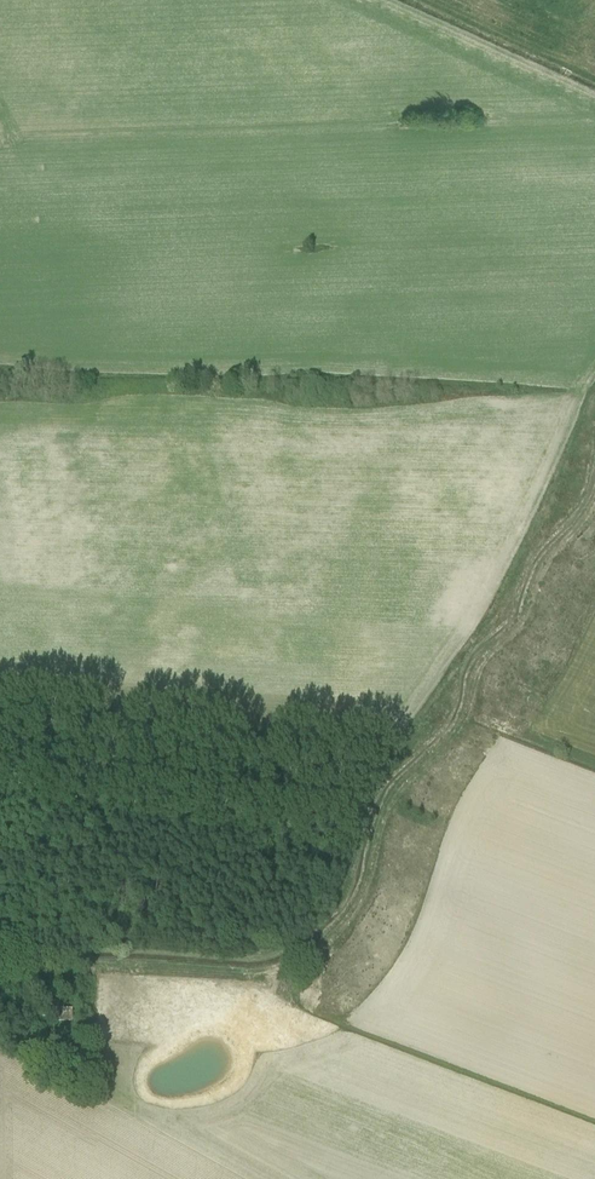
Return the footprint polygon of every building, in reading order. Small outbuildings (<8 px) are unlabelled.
[(56,1004),(54,1004),(53,1004),(51,1004),(49,1005),(48,1006),(47,1006),(47,1007),(46,1008),(45,1009),(44,1011),(40,1011),(40,1017),(44,1017),(44,1018),(45,1019),(46,1020),(47,1022),(48,1022),(49,1023),(50,1024),(52,1024),(53,1024),(54,1025),(71,1024),(71,1011),(64,1011),(64,1010),(64,1009),(63,1008),(62,1007),(61,1006),(59,1005),(58,1004),(56,1004)]
